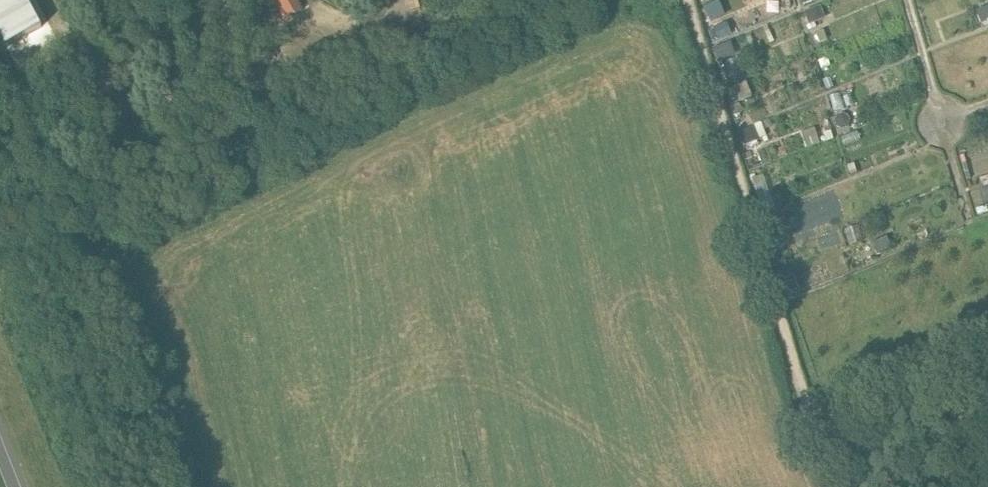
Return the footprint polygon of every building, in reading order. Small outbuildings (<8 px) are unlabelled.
[(284,19),(302,10),(296,0),(274,0),(284,19)] [(709,22),(724,15),(718,0),(702,7),(709,22)] [(821,6),(805,12),(810,23),(826,17),(821,6)] [(978,12),(983,24),(987,22),(987,7),(978,12)] [(726,23),(713,29),(718,40),(731,34),(726,23)] [(732,43),(713,51),(718,62),(736,54),(732,43)] [(175,63),(184,58),(178,48),(169,53),(175,63)] [(831,77),(824,79),(827,89),(835,86),(831,77)] [(843,128),(848,126),(850,121),(848,116),(843,114),(838,115),(836,120),(838,125),(843,128)] [(755,126),(740,133),(745,145),(760,139),(755,126)] [(889,250),(884,239),(873,243),(878,255),(889,250)] [(794,276),(781,281),(786,294),(799,289),(794,276)]
